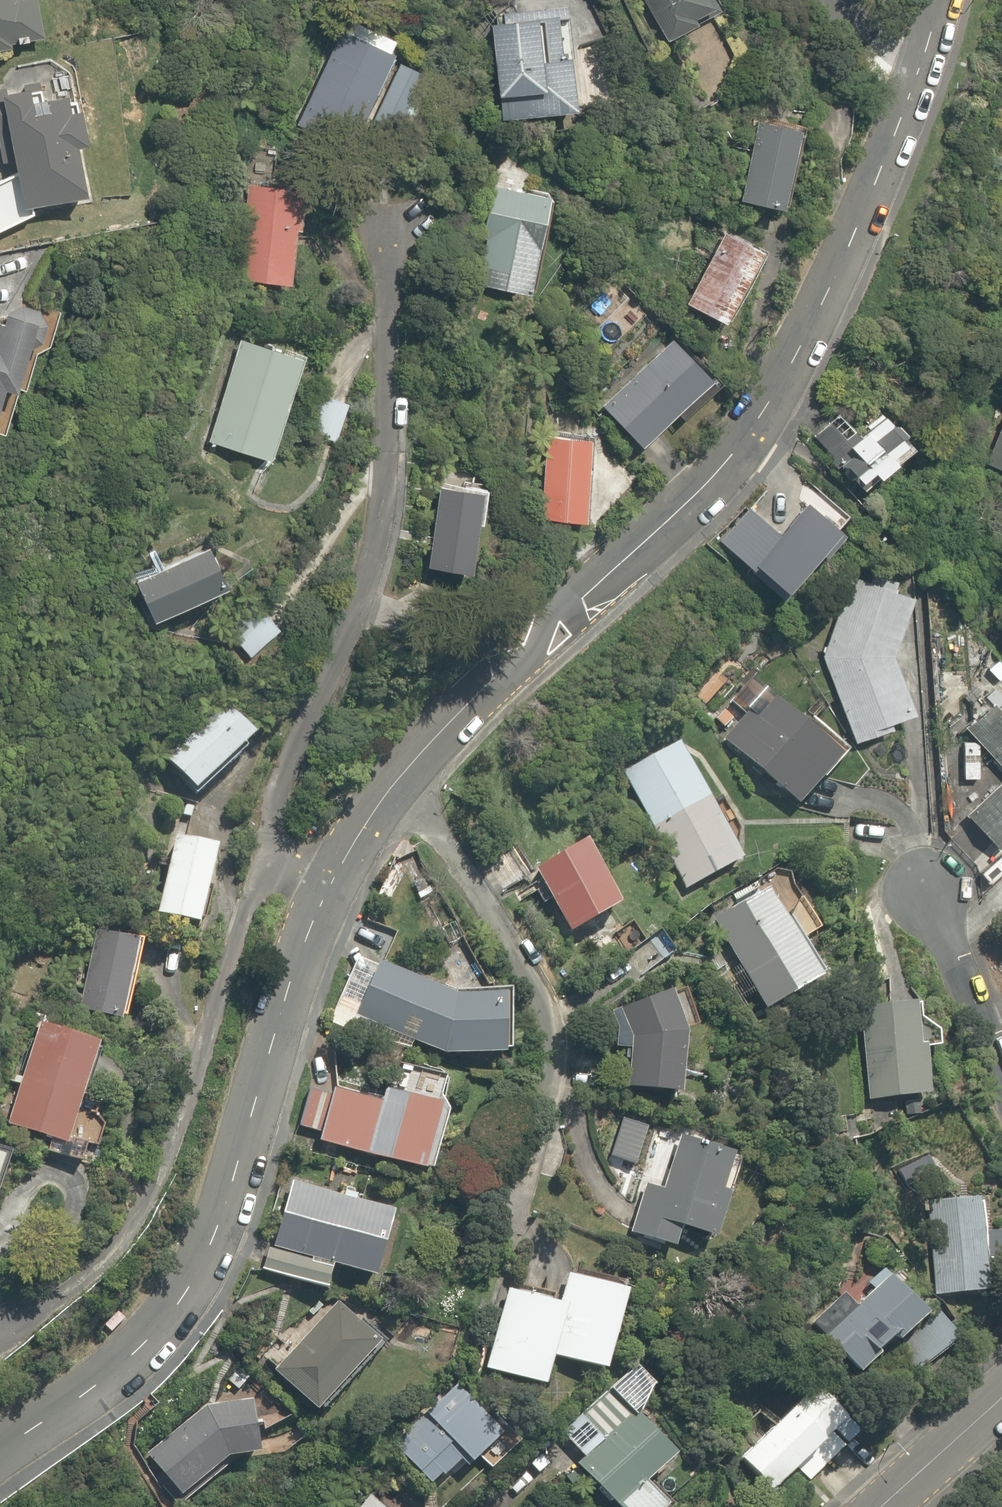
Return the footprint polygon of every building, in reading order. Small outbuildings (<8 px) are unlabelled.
[(22,51),(22,38),(55,36),(52,0),(33,0),(26,0),(0,0),(0,52),(22,51)] [(668,49),(725,18),(715,0),(641,0),(668,49)] [(504,124),(587,116),(583,65),(567,67),(563,23),(496,29),(504,124)] [(291,118),(350,158),(371,127),(386,137),(397,122),(410,131),(440,87),(405,64),(411,56),(379,34),(366,53),(345,39),(291,118)] [(45,211),(105,201),(97,152),(110,150),(104,111),(91,114),(88,100),(68,103),(69,113),(47,117),(42,89),(0,96),(0,142),(5,168),(25,164),(26,170),(0,184),(0,241),(48,215),(45,211)] [(757,144),(741,204),(793,217),(814,132),(747,115),(740,140),(757,144)] [(256,184),(230,180),(213,277),(314,295),(334,180),(259,167),(256,184)] [(480,288),(531,305),(564,208),(501,187),(490,220),(502,224),(480,288)] [(777,266),(718,230),(677,298),(736,333),(777,266)] [(21,417),(27,391),(46,395),(65,312),(14,301),(11,315),(0,313),(0,412),(21,417)] [(722,396),(669,336),(597,399),(651,459),(722,396)] [(337,454),(355,402),(315,389),(323,363),(247,337),(211,444),(287,470),(297,441),(337,454)] [(871,393),(815,444),(879,514),(935,464),(871,393)] [(982,466),(1001,474),(1001,420),(982,466)] [(606,441),(556,432),(540,522),(589,531),(606,441)] [(498,492),(445,486),(433,586),(486,592),(498,492)] [(165,627),(259,591),(244,551),(232,556),(220,523),(125,559),(138,592),(150,588),(165,627)] [(916,712),(895,652),(913,598),(846,576),(822,651),(854,742),(894,728),(892,721),(916,712)] [(300,637),(253,600),(219,643),(265,680),(300,637)] [(285,739),(239,693),(170,762),(216,808),(285,739)] [(744,704),(714,736),(798,815),(845,765),(774,698),(757,716),(744,704)] [(996,708),(967,733),(1001,772),(1001,715),(996,708)] [(715,896),(756,873),(680,735),(618,769),(689,896),(709,885),(715,896)] [(966,821),(994,853),(1001,846),(1001,789),(966,821)] [(589,840),(534,870),(576,948),(631,918),(589,840)] [(240,855),(186,841),(165,919),(220,933),(240,855)] [(774,893),(717,928),(777,1026),(834,991),(774,893)] [(153,960),(157,943),(103,932),(85,1017),(138,1028),(146,994),(159,996),(166,963),(153,960)] [(445,998),(364,963),(340,1018),(439,1062),(520,1069),(526,1001),(445,994),(445,998)] [(676,985),(617,1010),(636,1055),(632,1097),(690,1102),(696,1032),(676,985)] [(948,1043),(927,1026),(927,1008),(856,1009),(857,1061),(867,1061),(868,1107),(929,1105),(928,1059),(948,1059),(948,1043)] [(11,1140),(47,1158),(57,1137),(80,1149),(125,1059),(55,1025),(7,1121),(18,1126),(11,1140)] [(328,1139),(324,1151),(437,1191),(461,1122),(419,1107),(413,1126),(312,1090),(298,1128),(328,1139)] [(687,1240),(725,1253),(741,1206),(728,1202),(742,1161),(685,1142),(668,1192),(643,1184),(625,1235),(682,1254),(687,1240)] [(0,1160),(0,1224),(21,1167),(0,1160)] [(289,1330),(263,1360),(277,1372),(273,1377),(328,1426),(395,1348),(337,1297),(343,1279),(387,1293),(408,1230),(290,1192),(262,1279),(331,1302),(299,1338),(289,1330)] [(994,1198),(936,1198),(934,1302),(993,1303),(994,1198)] [(960,1340),(897,1260),(846,1300),(859,1316),(825,1342),(867,1395),(906,1365),(915,1376),(960,1340)] [(640,1309),(614,1284),(571,1274),(566,1298),(514,1286),(490,1382),(559,1399),(566,1370),(622,1384),(640,1309)] [(482,1481),(517,1451),(463,1386),(395,1443),(440,1496),(472,1469),(482,1481)] [(792,1401),(733,1452),(777,1502),(808,1476),(813,1482),(845,1454),(838,1446),(858,1429),(828,1395),(804,1415),(792,1401)] [(265,1471),(267,1404),(203,1402),(139,1449),(182,1506),(186,1506),(236,1470),(265,1471)] [(576,1489),(589,1478),(614,1506),(669,1506),(666,1503),(695,1479),(646,1419),(613,1446),(589,1417),(563,1439),(582,1461),(564,1476),(576,1489)] [(366,1455),(316,1504),(319,1506),(417,1506),(366,1455)]
